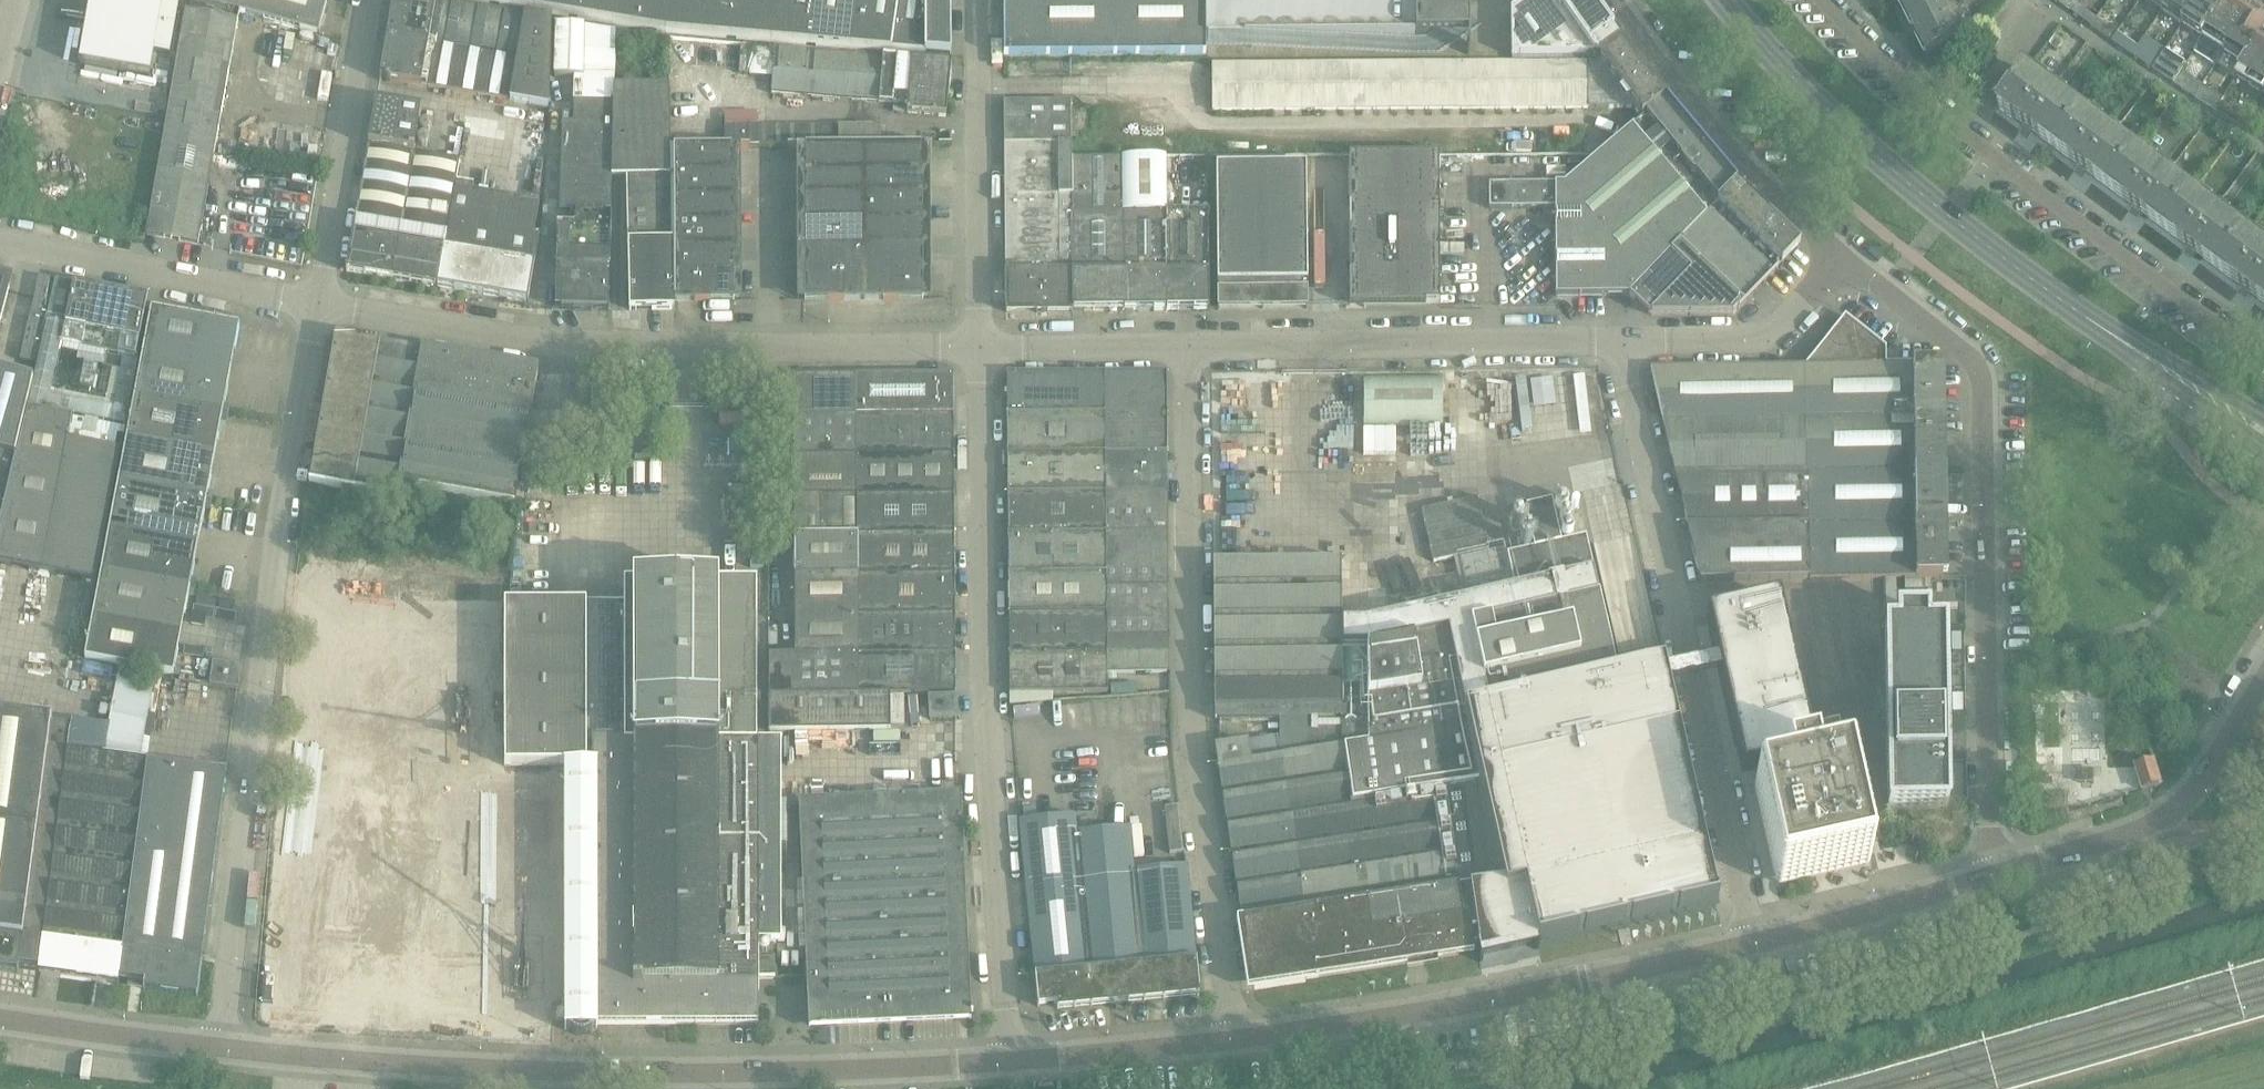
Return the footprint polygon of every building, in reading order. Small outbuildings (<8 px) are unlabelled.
[(80,64),(149,76),(154,51),(169,53),(177,0),(91,0),(80,64)] [(327,0),(196,0),(239,12),(318,33),(327,0)] [(384,54),(380,80),(549,108),(550,18),(438,0),(394,0),(384,54)] [(665,33),(950,58),(950,33),(950,0),(466,0),(665,33)] [(1206,0),(1003,0),(1004,58),(1206,57),(1206,39),(1206,0)] [(1206,39),(1469,37),(1469,7),(1469,0),(1206,0),(1206,39)] [(1553,56),(1575,56),(1596,56),(1598,58),(1618,43),(1610,32),(1613,31),(1591,0),(1526,0),(1510,11),(1511,56),(1532,56),(1553,56)] [(1906,11),(1927,0),(1900,0),(1906,11)] [(1945,0),(1927,0),(1906,11),(1928,56),(1929,55),(1928,53),(1943,46),(1948,57),(1966,47),(1962,38),(1963,37),(1945,0)] [(2163,11),(2171,0),(2147,0),(2163,11)] [(2163,11),(2184,25),(2200,0),(2171,0),(2163,11)] [(2204,38),(2228,0),(2200,0),(2184,25),(2204,38)] [(2225,51),(2252,8),(2240,0),(2228,0),(2204,38),(2225,51)] [(2246,64),(2263,36),(2263,35),(2263,16),(2252,8),(2225,51),(2246,64)] [(149,235),(166,238),(179,241),(198,244),(204,245),(205,246),(206,244),(204,244),(207,226),(201,225),(238,18),(186,9),(185,11),(146,235),(149,236),(149,235)] [(2263,36),(2246,64),(2238,77),(2263,93),(2263,36)] [(1212,110),(1349,109),(1633,108),(1640,117),(1664,100),(1620,41),(1618,43),(1598,58),(1603,63),(1596,63),(1212,65),(1212,110)] [(951,62),(775,47),(772,93),(907,104),(907,112),(946,116),(951,62)] [(1999,108),(2056,150),(2083,114),(2066,101),(2026,72),(2025,73),(2027,74),(2002,108),(2000,107),(1999,108)] [(615,86),(614,103),(612,177),(627,177),(630,310),(674,310),(674,301),(673,250),(672,225),(672,200),(671,174),(671,148),(669,85),(615,86)] [(1555,297),(1604,296),(1628,295),(1736,183),(1664,100),(1640,117),(1642,119),(1564,184),(1489,185),(1490,209),(1513,208),(1555,209),(1555,297)] [(1004,143),(1006,143),(1070,142),(1070,101),(1004,102),(1004,143)] [(376,102),(368,147),(346,272),(437,287),(455,182),(459,161),(414,154),(421,109),(376,102)] [(555,309),(609,310),(612,177),(614,103),(574,102),(571,211),(576,211),(576,225),(557,225),(555,309)] [(2056,150),(2110,190),(2137,153),(2083,114),(2056,150)] [(905,144),(905,125),(728,127),(728,146),(905,144)] [(1070,142),(1006,143),(1007,273),(1005,273),(1005,312),(1007,312),(1007,311),(1035,306),(1036,313),(1037,313),(1037,312),(1048,312),(1048,311),(1072,311),(1072,312),(1071,213),(1070,142)] [(923,288),(929,288),(929,272),(922,272),(922,147),(863,147),(804,148),(805,273),(798,273),(798,288),(804,288),(804,301),(864,300),(923,300),(923,298),(923,288)] [(734,274),(733,250),(733,148),(671,148),(671,174),(672,200),(672,225),(673,250),(674,301),(734,301),(734,299),(734,289),(741,289),(740,274),(734,274)] [(2164,231),(2191,194),(2137,153),(2110,190),(2164,231)] [(1439,155),(1349,155),(1350,304),(1439,303),(1439,155)] [(1164,157),(1121,158),(1122,213),(1164,212),(1164,157)] [(1072,312),(1123,311),(1122,213),(1121,158),(1071,158),(1072,213),(1071,213),(1072,312)] [(1306,165),(1217,166),(1218,310),(1307,309),(1306,165)] [(437,287),(469,293),(529,303),(540,234),(534,233),(539,202),(472,190),(473,185),(455,182),(437,287)] [(1799,245),(1736,183),(1628,295),(1649,315),(1731,314),(1737,308),(1738,309),(1799,245)] [(2246,234),(2191,194),(2164,231),(2219,271),(2246,234)] [(1164,212),(1122,213),(1123,311),(1165,311),(1164,212)] [(1208,212),(1164,212),(1165,311),(1209,310),(1208,212)] [(2246,234),(2219,271),(2263,304),(2263,248),(2246,234)] [(14,274),(0,271),(0,326),(14,274)] [(57,280),(40,277),(39,276),(20,361),(37,365),(57,280)] [(147,298),(74,283),(66,327),(140,342),(147,298)] [(84,659),(173,676),(178,649),(239,327),(151,310),(84,659)] [(1652,369),(1664,422),(1940,418),(1939,365),(1887,365),(1887,349),(1845,317),(1806,366),(1652,369)] [(530,409),(538,368),(335,334),(309,485),(396,500),(399,485),(513,505),(530,409)] [(14,457),(26,410),(33,381),(0,371),(0,454),(14,457)] [(1006,374),(1007,414),(1168,413),(1167,373),(1006,374)] [(792,376),(792,416),(953,415),(953,375),(792,376)] [(1443,426),(1442,377),(1363,378),(1364,427),(1443,426)] [(26,410),(14,457),(16,458),(6,498),(0,523),(0,563),(12,565),(11,574),(30,578),(31,569),(96,581),(120,449),(114,448),(117,435),(99,431),(96,445),(68,440),(72,419),(26,410)] [(1168,413),(1007,414),(1007,454),(1168,453),(1168,413)] [(953,415),(792,416),(792,456),(954,455),(953,415)] [(1664,422),(1676,475),(1940,471),(1940,418),(1664,422)] [(1007,454),(1007,494),(1168,493),(1168,453),(1007,454)] [(0,454),(0,523),(6,498),(16,458),(14,457),(0,454)] [(792,456),(793,654),(793,655),(856,655),(956,654),(954,455),(792,456)] [(1676,475),(1688,528),(1941,524),(1940,471),(1676,475)] [(1169,572),(1168,533),(1168,493),(1007,494),(1008,574),(1169,572)] [(1477,498),(1422,511),(1434,563),(1460,557),(1468,593),(1512,583),(1514,590),(1592,572),(1593,572),(1585,538),(1576,540),(1567,499),(1524,508),(1531,536),(1517,539),(1520,553),(1506,556),(1505,550),(1488,553),(1477,498)] [(1942,578),(1941,524),(1688,528),(1700,582),(1942,578)] [(1215,563),(1214,563),(1215,720),(1279,720),(1279,738),(1280,757),(1290,821),(1294,850),(1299,881),(1304,916),(1313,973),(1314,979),(1407,965),(1406,959),(1436,954),(1437,960),(1474,954),(1473,949),(1476,948),(1480,963),(1483,962),(1481,955),(1534,943),(1536,950),(1539,949),(1537,942),(1717,902),(1668,687),(1682,684),(1678,668),(1665,671),(1664,665),(1663,666),(1663,665),(1616,676),(1598,596),(1592,572),(1514,590),(1514,591),(1364,624),(1341,624),(1341,562),(1340,562),(1340,560),(1215,562),(1215,563)] [(1008,574),(1008,615),(1169,612),(1169,572),(1008,574)] [(567,764),(567,788),(567,999),(567,1029),(571,1029),(574,1033),(578,1035),(583,1036),(587,1035),(591,1033),(595,1029),(599,1029),(599,1024),(758,1023),(758,977),(775,977),(775,957),(775,943),(778,943),(777,781),(776,741),(757,742),(757,740),(755,654),(753,580),(621,581),(621,602),(603,602),(501,603),(502,765),(567,764)] [(1678,668),(1665,671),(1668,687),(1682,684),(1720,675),(1736,748),(1742,773),(1758,770),(1761,785),(1756,786),(1754,788),(1776,885),(1779,887),(1868,867),(1870,864),(1848,767),(1845,765),(1814,772),(1812,761),(1842,754),(1837,730),(1809,736),(1778,600),(1707,616),(1717,660),(1678,668)] [(308,611),(307,1014),(553,1014),(553,776),(491,776),(491,611),(308,611)] [(1169,612),(1008,615),(1009,654),(1107,653),(1168,653),(1168,637),(1169,637),(1169,612)] [(1888,812),(1946,811),(1943,631),(1925,631),(1925,617),(1896,618),(1897,631),(1885,631),(1888,812)] [(1628,670),(1661,662),(1658,651),(1625,659),(1628,670)] [(1107,674),(1107,653),(1009,654),(1009,695),(1107,694),(1107,674)] [(1169,653),(1168,653),(1107,653),(1107,674),(1169,674),(1169,653)] [(793,655),(793,654),(768,654),(769,694),(857,695),(856,655),(793,655)] [(857,695),(890,695),(956,695),(956,654),(856,655),(857,695)] [(241,668),(222,666),(214,665),(211,686),(238,690),(241,668)] [(118,978),(147,761),(138,760),(153,681),(119,675),(104,755),(87,753),(90,726),(73,723),(38,976),(117,987),(118,978)] [(890,730),(890,695),(770,696),(769,729),(890,730)] [(930,720),(957,719),(956,698),(929,699),(930,720)] [(17,973),(18,965),(38,968),(37,976),(38,976),(73,723),(0,713),(0,971),(17,973)] [(1251,762),(1218,767),(1228,831),(1290,821),(1280,757),(1279,738),(1247,743),(1251,762)] [(1247,743),(1215,747),(1218,767),(1251,762),(1247,743)] [(145,982),(144,990),(198,997),(203,962),(201,962),(226,772),(147,761),(118,978),(145,982)] [(2136,767),(2143,790),(2161,785),(2155,762),(2149,763),(2148,762),(2141,764),(2142,766),(2136,767)] [(2095,771),(2080,771),(2080,782),(2095,782),(2095,771)] [(970,1011),(961,795),(799,802),(806,976),(809,1028),(971,1021),(971,1015),(973,1015),(973,1011),(970,1011)] [(1020,822),(1038,1005),(1057,1003),(1057,1009),(1091,1006),(1076,834),(1074,816),(1020,822)] [(1290,821),(1228,831),(1233,860),(1294,850),(1290,821)] [(1128,829),(1076,834),(1091,1006),(1199,995),(1196,961),(1194,961),(1185,868),(1133,873),(1128,829)] [(1294,850),(1233,860),(1238,891),(1299,881),(1294,850)] [(1242,920),(1236,921),(1237,927),(1243,926),(1304,916),(1299,881),(1238,891),(1242,920)] [(1243,926),(1237,927),(1247,989),(1314,979),(1313,973),(1304,916),(1243,926)]
